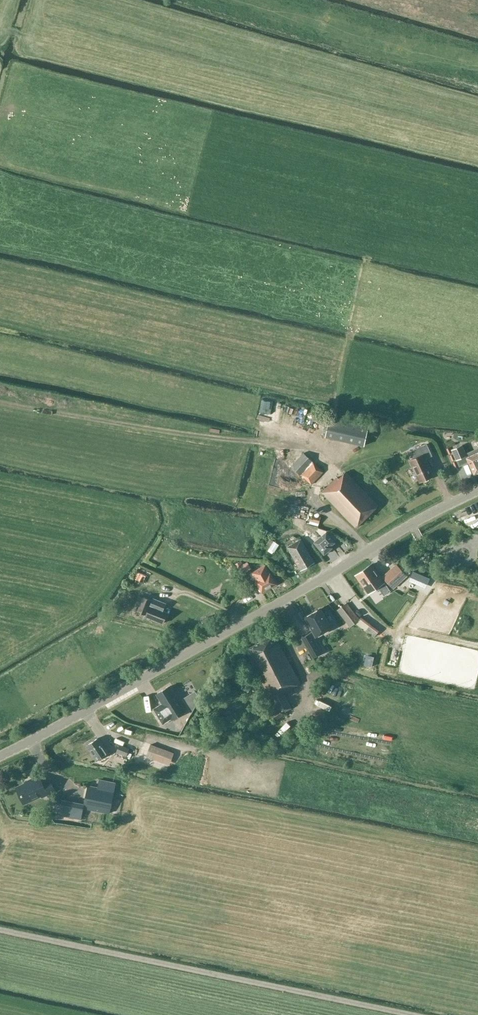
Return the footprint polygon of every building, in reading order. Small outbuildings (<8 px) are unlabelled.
[(259,410),(274,416),(279,403),(263,397),(259,410)] [(330,421),(326,435),(367,445),(370,429),(330,421)] [(420,482),(433,476),(425,459),(432,456),(426,444),(410,452),(413,459),(410,460),(420,482)] [(462,444),(452,449),(460,466),(469,462),(474,474),(477,473),(477,447),(466,453),(462,444)] [(292,466),(312,485),(324,472),(319,467),(320,466),(317,463),(316,464),(304,452),(292,466)] [(405,473),(412,471),(411,465),(404,467),(405,473)] [(356,527),(378,505),(345,472),(339,478),(337,477),(322,493),(356,527)] [(287,516),(310,523),(309,524),(319,526),(322,518),(309,514),(309,511),(290,506),(287,516)] [(231,545),(242,549),(249,532),(238,528),(231,545)] [(314,542),(324,554),(332,547),(331,546),(335,542),(327,532),(314,542)] [(270,538),(265,550),(273,553),(278,541),(270,538)] [(301,570),(314,562),(301,539),(288,547),(301,570)] [(235,564),(242,575),(250,571),(245,563),(243,564),(242,561),(235,564)] [(367,591),(376,584),(378,587),(384,582),(372,564),(356,576),(367,591)] [(407,576),(396,564),(382,576),(394,589),(407,576)] [(262,592),(276,584),(270,573),(269,573),(265,566),(253,573),(256,580),(256,581),(262,592)] [(146,576),(137,571),(133,580),(142,585),(146,576)] [(429,579),(413,571),(409,581),(425,588),(429,579)] [(163,623),(168,613),(163,611),(166,603),(153,598),(152,600),(143,597),(138,611),(146,614),(145,616),(163,623)] [(347,604),(342,607),(338,610),(350,627),(359,620),(347,604)] [(321,608),(305,617),(316,637),(332,628),(321,608)] [(310,632),(301,637),(313,658),(322,652),(310,632)] [(372,636),(364,632),(362,636),(370,640),(372,636)] [(274,635),(246,649),(273,702),(276,710),(269,714),(274,722),(286,715),(285,713),(292,708),(285,694),(293,690),(292,687),(300,683),(274,635)] [(374,658),(366,656),(364,666),(372,668),(374,658)] [(175,693),(170,685),(156,694),(162,703),(153,709),(163,724),(171,719),(172,721),(187,711),(175,693)] [(190,711),(199,697),(194,689),(181,697),(190,711)] [(126,705),(121,708),(125,713),(130,710),(126,705)] [(109,753),(98,738),(87,746),(97,761),(109,753)] [(116,752),(126,756),(129,748),(119,744),(116,752)] [(174,752),(151,744),(146,756),(170,765),(174,752)] [(39,775),(16,787),(24,804),(42,796),(42,798),(56,792),(50,779),(43,782),(39,775)] [(89,785),(85,803),(62,799),(59,815),(82,819),(84,808),(110,813),(116,782),(100,779),(99,788),(89,785)]
